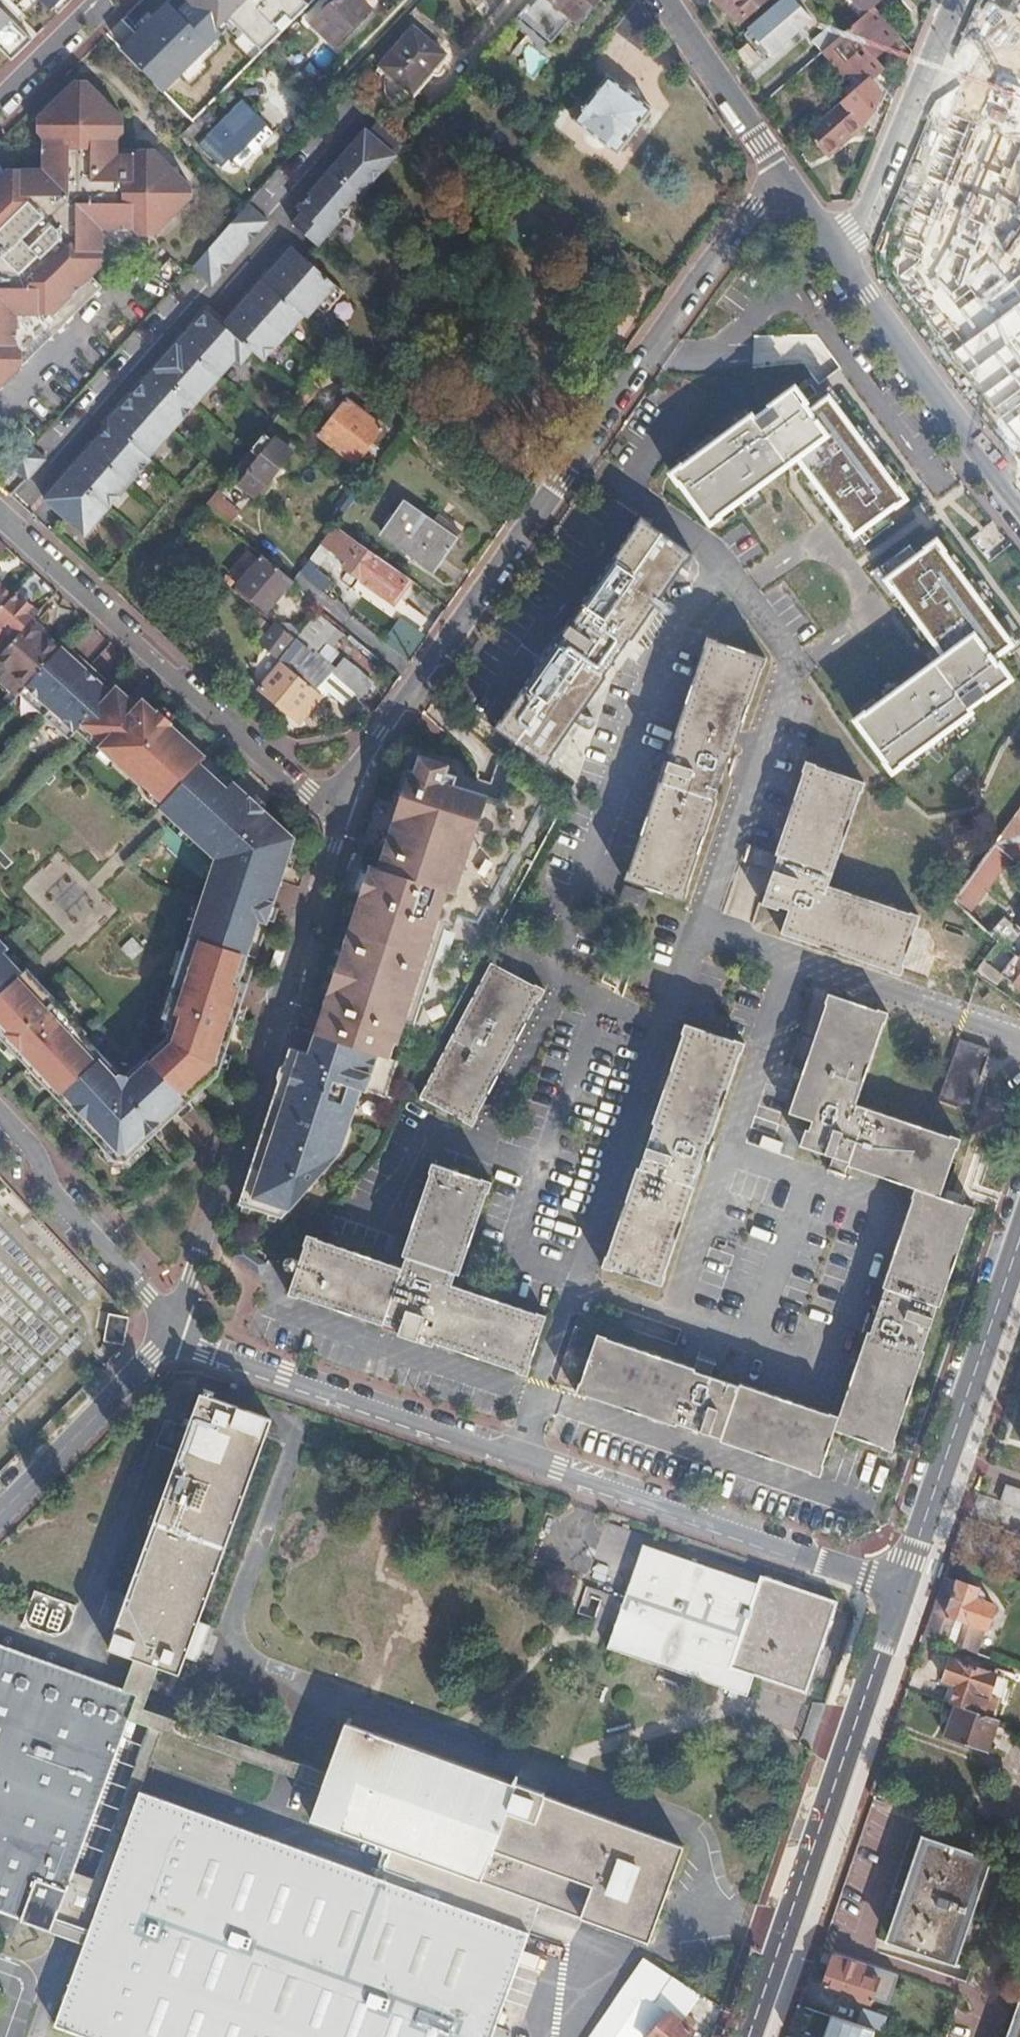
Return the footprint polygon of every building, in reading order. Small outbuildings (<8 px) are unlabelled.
[(61,14),(75,0),(48,0),(61,14)] [(108,44),(155,91),(223,24),(247,48),(296,0),(172,0),(166,6),(160,0),(153,0),(108,44)] [(359,0),(329,0),(307,22),(333,46),(369,10),(359,0)] [(516,12),(548,38),(566,17),(574,24),(594,0),(526,0),(516,12)] [(738,21),(764,0),(720,0),(738,21)] [(863,14),(872,7),(880,0),(850,0),(863,14)] [(992,64),(1019,81),(1019,0),(996,0),(984,20),(1009,36),(992,64)] [(16,62),(36,43),(19,26),(22,23),(0,1),(0,46),(16,62)] [(768,11),(748,28),(770,53),(809,18),(796,3),(790,8),(787,4),(773,16),(768,11)] [(841,33),(821,50),(854,88),(867,77),(871,81),(884,71),(873,58),(898,37),(872,7),(863,14),(841,33)] [(838,33),(828,22),(809,39),(819,50),(838,33)] [(418,70),(434,53),(413,32),(396,49),(418,70)] [(529,45),(515,59),(532,74),(545,60),(529,45)] [(442,61),(434,53),(418,70),(396,49),(378,67),(408,96),(442,61)] [(854,88),(805,130),(825,154),(865,120),(871,112),(873,109),(876,99),(879,92),(890,104),(897,86),(884,71),(871,81),(867,77),(854,88)] [(615,154),(649,109),(606,75),(572,120),(615,154)] [(976,77),(959,96),(1019,150),(1019,116),(976,77)] [(191,186),(87,81),(73,81),(38,116),(39,127),(44,127),(42,170),(5,170),(0,176),(0,388),(113,275),(99,261),(101,228),(143,226),(142,234),(154,234),(190,197),(191,186)] [(240,170),(274,135),(242,104),(208,138),(212,141),(204,149),(214,159),(222,152),(240,170)] [(403,143),(377,119),(367,130),(365,129),(307,195),(297,207),(302,211),(292,222),(316,244),(326,233),(403,143)] [(954,212),(974,190),(1012,225),(1019,216),(1019,191),(957,133),(917,177),(954,212)] [(247,202),(191,266),(211,284),(268,220),(247,202)] [(983,318),(1005,296),(918,214),(896,236),(983,318)] [(110,423),(44,499),(84,534),(150,458),(147,457),(235,357),(240,362),(251,349),(262,359),(303,314),(305,317),(315,305),(323,312),(342,290),(287,242),(268,264),(273,268),(223,325),(206,310),(108,422),(110,423)] [(1000,368),(982,396),(1019,421),(1019,327),(1006,318),(982,356),(1000,368)] [(707,522),(786,463),(797,456),(944,654),(933,662),(865,715),(864,713),(855,719),(892,772),(969,712),(966,706),(983,693),(985,696),(1009,678),(999,663),(995,666),(990,659),(1011,643),(934,540),(916,552),(886,511),(902,499),(827,396),(807,411),(802,405),(805,403),(792,388),(752,418),(751,416),(682,467),(680,465),(669,473),(707,522)] [(355,463),(382,430),(345,401),(319,435),(355,463)] [(276,435),(268,427),(264,431),(249,450),(258,457),(248,469),(268,485),(293,454),(273,438),(276,435)] [(31,448),(15,467),(27,479),(44,459),(31,448)] [(797,456),(786,463),(933,662),(944,654),(797,456)] [(344,514),(358,496),(348,488),(334,506),(344,514)] [(237,515),(213,495),(203,508),(227,528),(237,515)] [(403,502),(383,531),(435,568),(461,533),(439,516),(434,523),(403,502)] [(227,528),(203,508),(197,515),(206,523),(231,544),(238,537),(227,528)] [(206,523),(197,515),(190,523),(200,531),(206,523)] [(620,655),(631,639),(692,553),(640,517),(633,527),(635,528),(555,642),(557,644),(503,722),(500,720),(494,729),(544,764),(620,655)] [(341,568),(371,589),(372,588),(390,565),(335,526),(321,545),(345,563),(341,568)] [(268,612),(292,582),(263,557),(238,587),(268,612)] [(315,572),(306,565),(300,572),(306,581),(307,582),(315,572)] [(391,603),(409,579),(390,565),(372,588),(371,589),(391,603)] [(331,585),(315,572),(307,582),(323,595),(331,585)] [(238,587),(234,592),(263,616),(268,612),(238,587)] [(10,598),(0,588),(0,609),(10,598)] [(7,647),(36,615),(14,594),(10,598),(0,609),(0,655),(7,647)] [(59,648),(32,623),(9,649),(7,647),(0,655),(0,656),(0,663),(7,669),(25,685),(59,648)] [(278,660),(292,642),(273,625),(258,643),(278,660)] [(640,646),(631,639),(620,655),(629,661),(640,646)] [(716,800),(722,781),(760,669),(762,669),(766,659),(709,639),(627,882),(683,901),(687,891),(685,891),(716,800)] [(314,691),(316,689),(329,673),(292,642),(278,660),(282,664),(313,691),(314,691)] [(69,655),(60,647),(59,648),(25,685),(18,694),(70,739),(78,730),(99,750),(101,748),(142,786),(143,784),(164,803),(189,775),(190,777),(202,764),(201,762),(206,756),(143,698),(137,704),(116,686),(111,692),(102,684),(97,680),(101,675),(78,655),(74,659),(69,655)] [(73,651),(69,655),(74,659),(78,655),(73,651)] [(290,717),(313,691),(282,664),(260,690),(290,717)] [(25,685),(7,669),(0,677),(0,681),(16,696),(18,694),(25,685)] [(334,704),(348,689),(329,673),(316,689),(334,704)] [(97,680),(102,684),(105,680),(101,675),(97,680)] [(376,848),(313,1033),(386,1057),(391,1041),(394,1043),(401,1019),(409,1022),(441,925),(450,927),(482,830),(474,828),(485,795),(452,783),(457,767),(420,755),(414,771),(411,770),(384,851),(376,848)] [(164,803),(160,807),(171,818),(218,767),(206,756),(201,762),(202,764),(190,777),(189,775),(164,803)] [(778,855),(772,871),(760,905),(777,910),(779,907),(788,910),(780,935),(900,975),(903,965),(920,916),(829,885),(845,836),(864,782),(807,761),(774,854),(778,855)] [(971,771),(964,764),(950,779),(957,786),(971,771)] [(0,1010),(0,1028),(1,1029),(0,1030),(0,1033),(112,1156),(124,1156),(216,1072),(294,836),(218,767),(171,818),(216,858),(176,977),(163,1017),(174,1021),(169,1035),(125,1071),(121,1070),(83,1031),(85,1029),(71,1013),(72,1012),(59,998),(58,999),(46,987),(36,976),(0,1010)] [(729,783),(722,781),(716,800),(723,803),(729,783)] [(1010,858),(1018,865),(1019,867),(1019,810),(994,846),(1010,858)] [(744,862),(772,871),(778,855),(774,854),(750,846),(744,862)] [(954,902),(970,916),(1010,858),(994,846),(954,902)] [(1018,865),(1009,877),(1019,887),(1019,886),(1019,867),(1018,865)] [(649,893),(625,885),(621,898),(644,906),(649,893)] [(965,930),(947,924),(945,931),(963,937),(965,930)] [(21,969),(2,950),(6,946),(0,940),(0,989),(21,969)] [(1019,989),(1019,960),(999,943),(978,973),(995,986),(1003,976),(1019,989)] [(546,990),(492,960),(419,1094),(473,1125),(546,990)] [(26,965),(0,989),(0,1010),(36,976),(26,965)] [(805,1144),(836,1154),(854,1160),(853,1163),(922,1186),(887,1285),(890,1286),(879,1320),(874,1335),(846,1416),(721,1376),(701,1370),(595,1335),(576,1395),(587,1398),(587,1397),(812,1470),(811,1473),(821,1476),(836,1430),(884,1446),(883,1448),(894,1452),(897,1444),(896,1444),(977,1207),(941,1195),(957,1148),(959,1149),(962,1139),(859,1104),(888,1013),(830,994),(792,1111),(813,1118),(805,1144)] [(708,1159),(714,1140),(744,1052),(745,1052),(748,1044),(684,1023),(603,1266),(668,1288),(672,1276),(669,1275),(708,1159)] [(276,1080),(235,1202),(278,1215),(336,1151),(358,1087),(382,1095),(394,1060),(313,1033),(307,1052),(288,1046),(282,1062),(302,1069),(296,1086),(276,1080)] [(991,1049),(959,1039),(938,1102),(970,1113),(991,1049)] [(282,1062),(276,1080),(296,1086),(302,1069),(282,1062)] [(785,1144),(786,1131),(774,1129),(772,1152),(795,1155),(796,1145),(785,1144)] [(720,1143),(714,1140),(708,1159),(714,1161),(720,1143)] [(854,1160),(836,1154),(832,1167),(849,1174),(853,1163),(854,1160)] [(489,1180),(432,1161),(400,1253),(405,1254),(402,1264),(308,1232),(286,1292),(396,1330),(395,1335),(429,1346),(431,1342),(526,1374),(547,1314),(451,1280),(454,1271),(458,1272),(489,1180)] [(288,1270),(277,1266),(271,1285),(281,1289),(288,1270)] [(124,1343),(130,1316),(110,1312),(105,1339),(124,1343)] [(874,1335),(879,1320),(870,1317),(865,1332),(874,1335)] [(592,1335),(582,1331),(574,1354),(585,1358),(592,1335)] [(706,1357),(701,1370),(721,1376),(725,1363),(706,1357)] [(167,1646),(178,1613),(248,1413),(179,1390),(167,1423),(141,1414),(132,1441),(158,1449),(91,1644),(160,1668),(167,1646)] [(1019,1510),(1019,1493),(1008,1488),(1002,1504),(1019,1510)] [(839,1603),(606,1525),(577,1614),(615,1628),(608,1650),(747,1696),(754,1675),(807,1693),(839,1603)] [(956,1581),(944,1577),(924,1636),(947,1643),(956,1618),(987,1629),(996,1605),(985,1601),(986,1597),(986,1593),(984,1590),(981,1588),(957,1579),(956,1581)] [(65,1638),(76,1606),(29,1589),(18,1621),(65,1638)] [(190,1617),(178,1613),(167,1646),(178,1650),(190,1617)] [(48,1921),(128,1687),(0,1643),(0,1905),(48,1921)] [(958,1685),(952,1704),(958,1706),(998,1720),(1014,1674),(998,1668),(996,1674),(952,1659),(944,1680),(958,1685)] [(990,1752),(1002,1721),(998,1720),(958,1706),(947,1737),(990,1752)] [(489,2019),(470,2012),(501,1921),(494,1918),(504,1887),(530,1896),(648,1938),(684,1840),(330,1717),(296,1816),(311,1821),(306,1835),(333,1844),(338,1831),(371,1842),(361,1872),(129,1791),(48,2030),(67,2036),(483,2036),(489,2019)] [(986,1857),(928,1837),(891,1942),(951,1961),(986,1857)] [(470,2012),(489,2019),(530,1896),(504,1887),(494,1918),(501,1921),(470,2012)] [(838,1893),(827,1934),(870,1946),(881,1905),(838,1893)] [(555,1939),(569,1944),(578,1922),(547,1909),(545,1914),(562,1922),(555,1939)] [(867,1966),(836,1956),(825,1988),(871,2004),(879,1980),(864,1975),(867,1966)] [(698,1993),(644,1959),(591,2036),(651,2036),(671,2012),(680,2019),(698,1993)] [(690,2027),(680,2019),(671,2012),(651,2036),(682,2036),(690,2027)] [(862,2012),(858,2025),(876,2031),(883,2034),(888,2020),(862,2012)] [(833,2016),(825,2036),(874,2036),(876,2031),(858,2025),(833,2016)]
